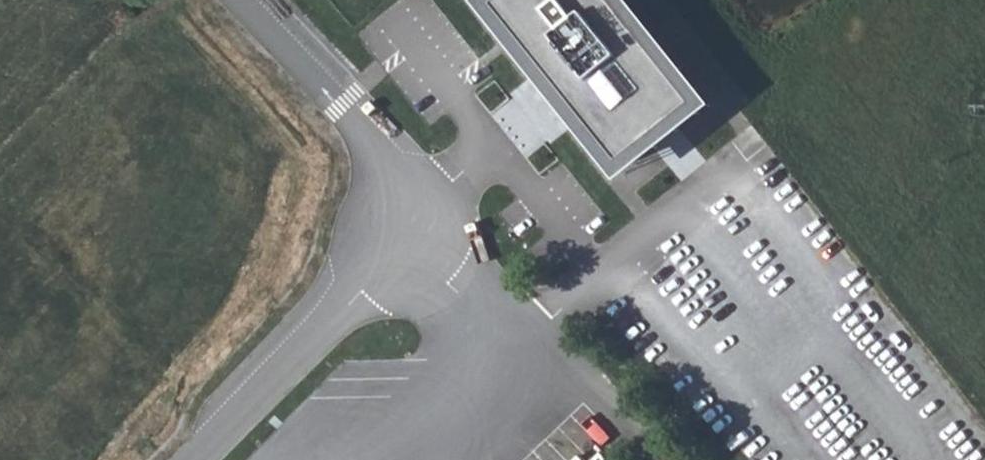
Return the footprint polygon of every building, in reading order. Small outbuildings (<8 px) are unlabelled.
[(484,6),(625,178),(715,104),(630,0),(491,0),(484,6)]
